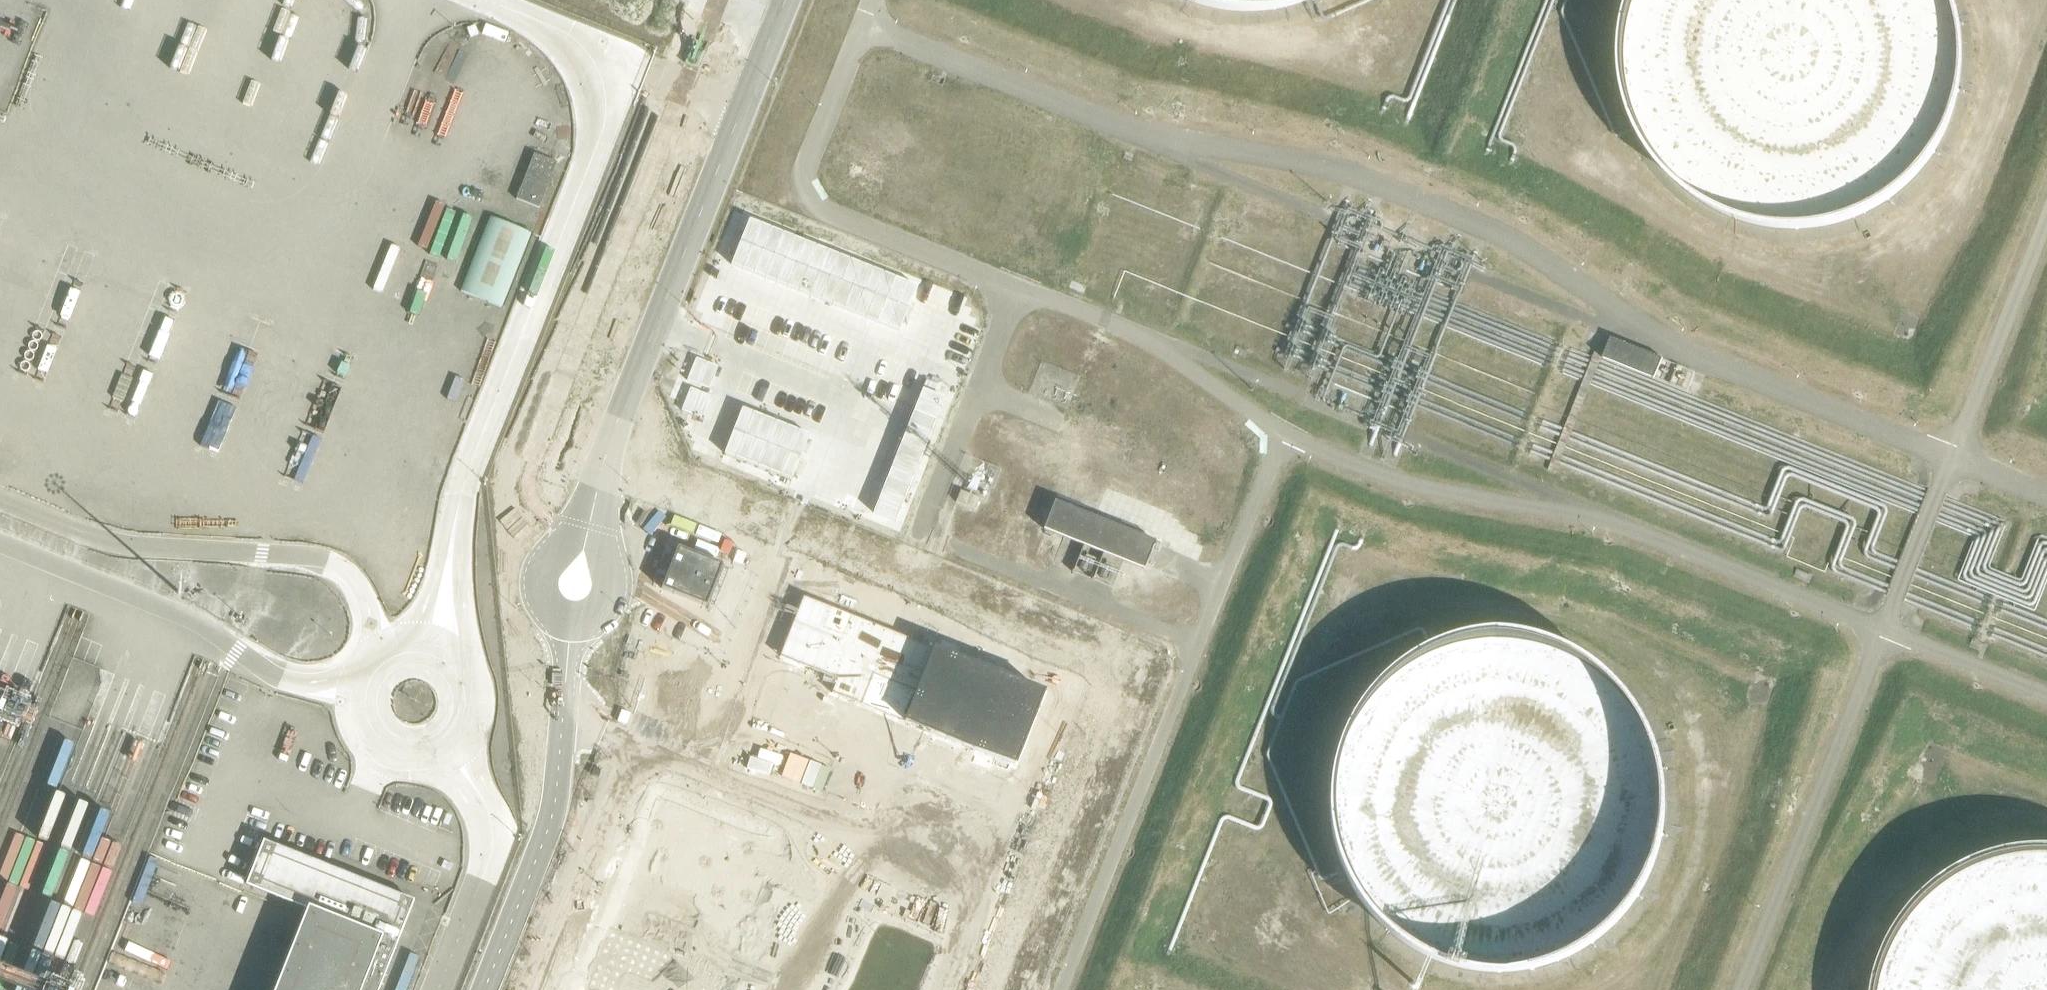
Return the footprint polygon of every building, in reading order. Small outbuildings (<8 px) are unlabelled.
[(1219,10),(1278,9),(1304,0),(1191,0),(1219,10)] [(1626,20),(1621,74),(1634,126),(1664,174),(1708,210),(1761,229),(1819,230),(1873,211),(1917,176),(1948,129),(1962,73),(1956,17),(1948,0),(1635,0),(1626,20)] [(539,211),(557,164),(534,154),(516,201),(539,211)] [(500,308),(530,235),(486,217),(456,291),(500,308)] [(1607,350),(1603,360),(1654,379),(1662,359),(1611,340),(1607,350)] [(1143,570),(1144,568),(1154,542),(1054,502),(1043,530),(1143,570)] [(677,548),(661,589),(706,607),(722,566),(677,548)] [(673,600),(658,602),(660,611),(674,609),(673,600)] [(1546,643),(1490,635),(1434,647),(1388,675),(1353,715),(1332,765),(1327,818),(1339,870),(1370,918),(1414,954),(1468,973),(1525,973),(1579,955),(1624,920),(1654,872),(1668,817),(1662,760),(1637,709),(1598,668),(1546,643)] [(753,775),(760,751),(751,748),(744,773),(753,775)] [(894,847),(905,819),(811,783),(800,811),(894,847)] [(699,826),(739,838),(744,820),(705,808),(699,826)] [(275,989),(384,989),(399,953),(393,950),(411,906),(332,876),(334,872),(266,846),(249,890),(305,913),(275,989)] [(2007,855),(1954,875),(1910,911),(1880,960),(1874,989),(2046,989),(2046,854),(2007,855)]
